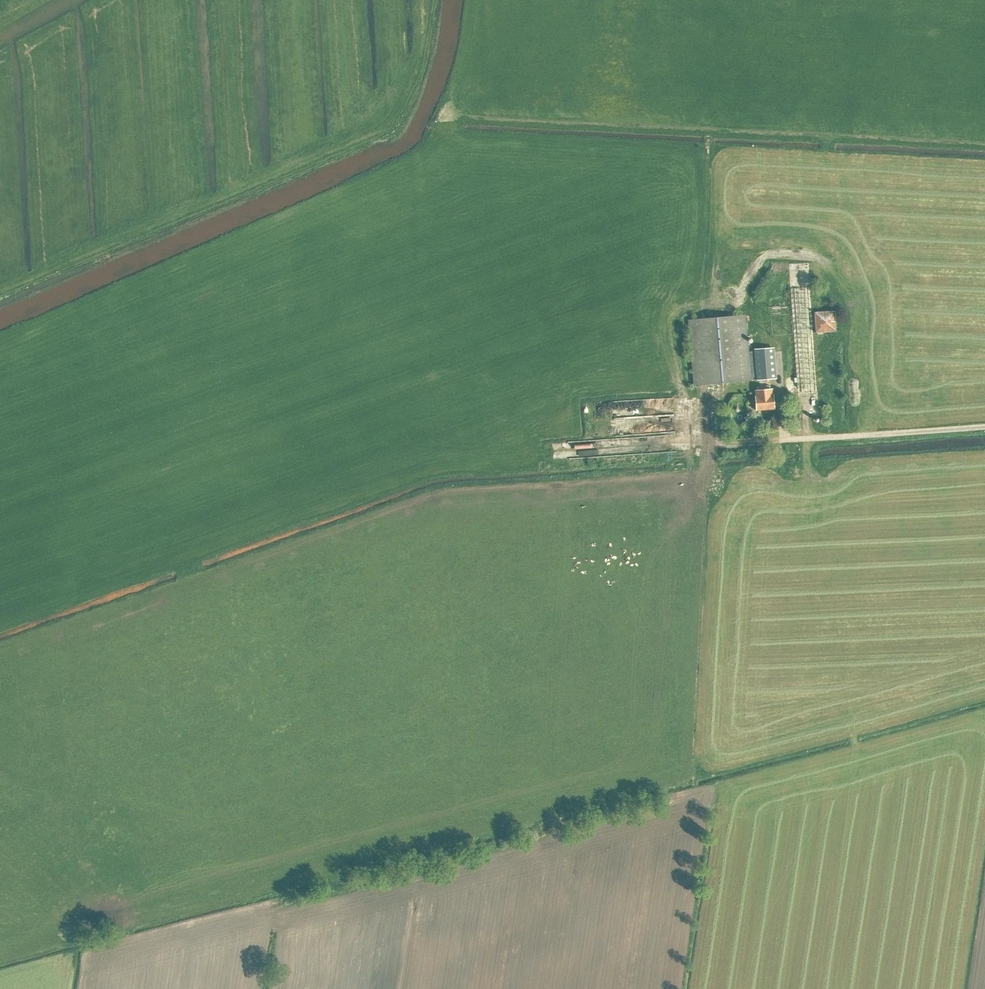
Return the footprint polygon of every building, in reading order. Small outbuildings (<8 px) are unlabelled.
[(796,377),(785,378),(786,393),(818,391),(810,286),(790,288),(796,377)] [(840,330),(839,308),(818,309),(819,331),(840,330)] [(769,347),(752,348),(752,351),(749,352),(746,314),(688,320),(694,385),(775,378),(772,348),(769,348),(769,347)] [(757,387),(757,390),(755,390),(756,396),(755,396),(756,410),(774,409),(773,395),(772,395),(772,389),(770,389),(769,386),(757,387)]
